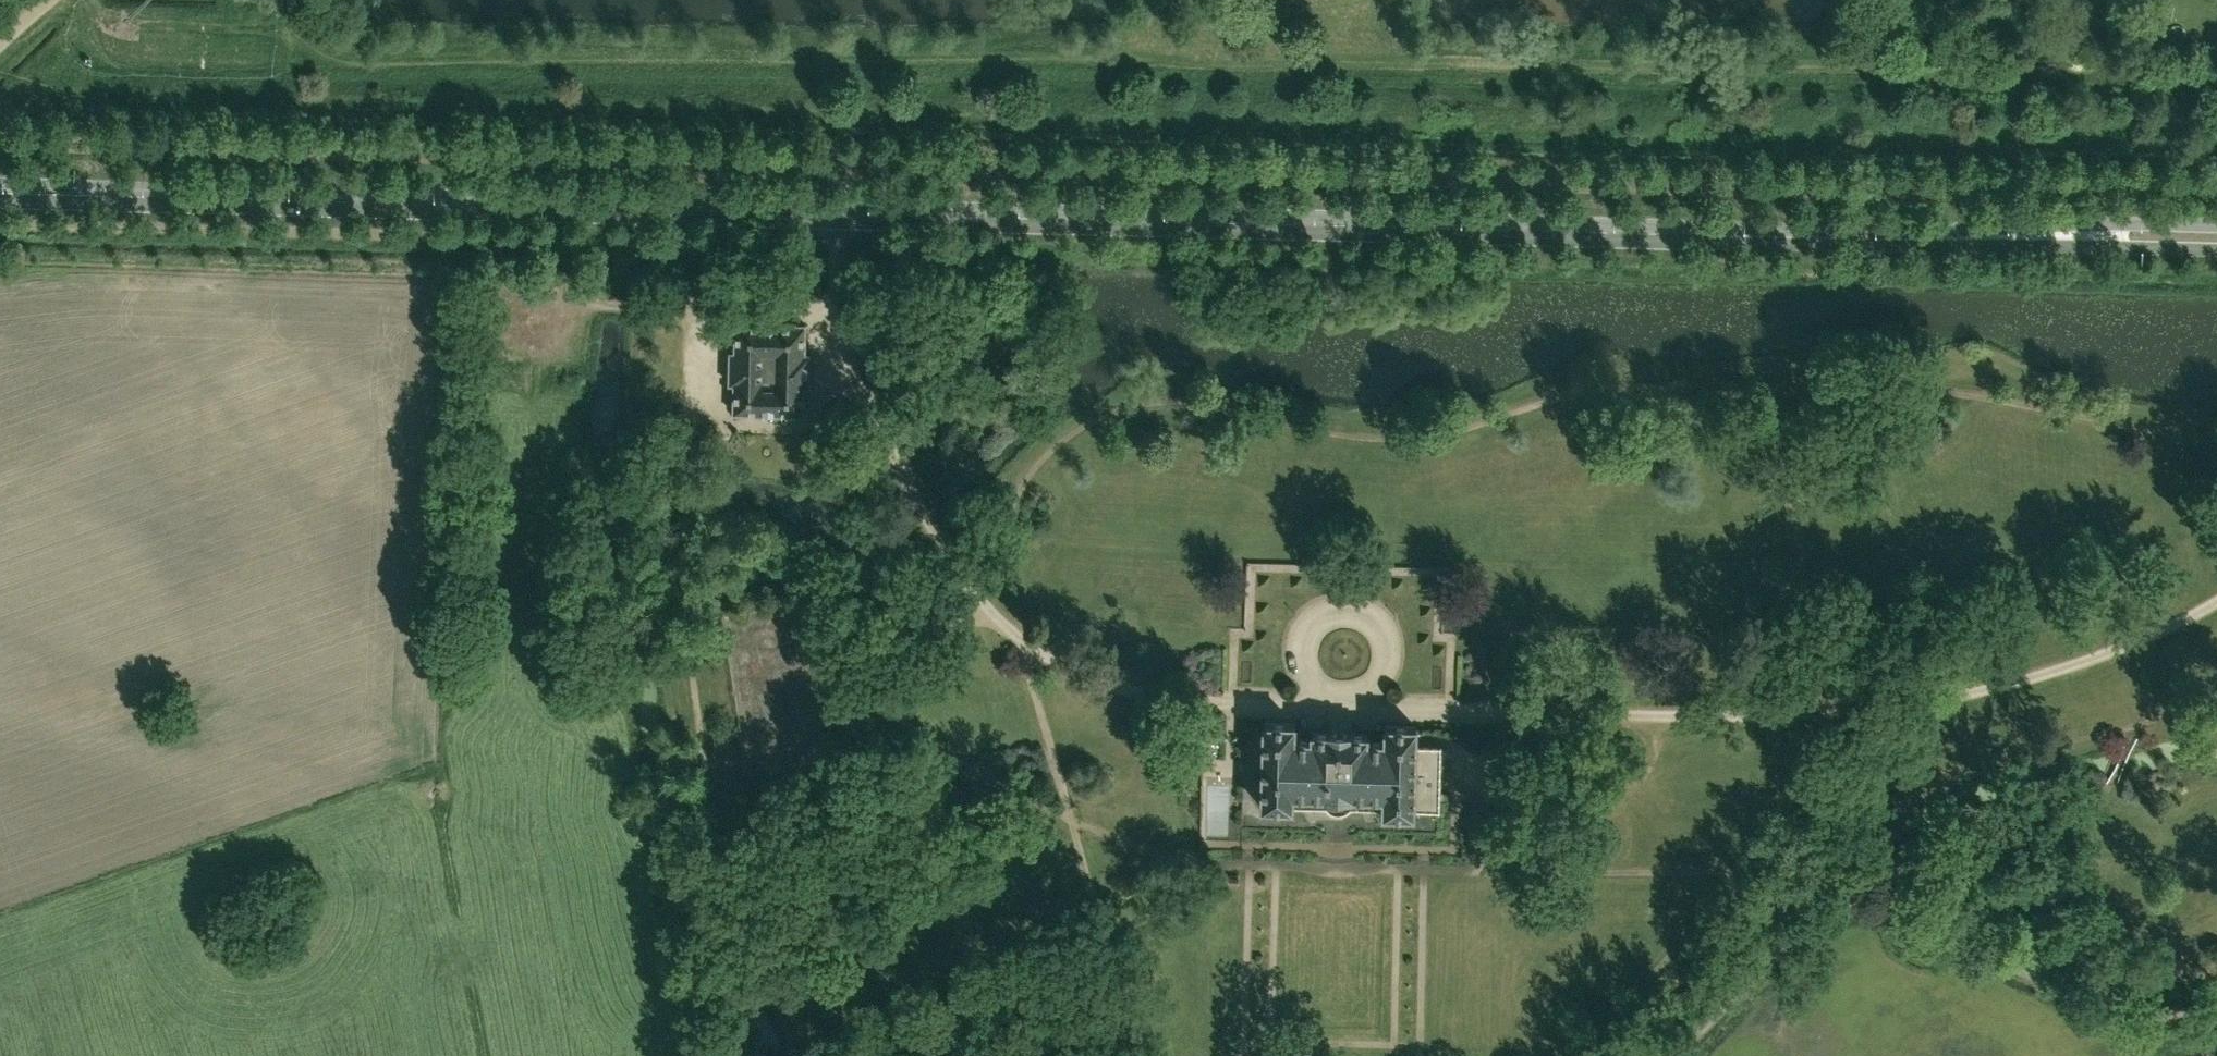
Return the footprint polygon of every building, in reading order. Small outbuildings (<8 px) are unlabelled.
[(738,353),(737,353),(732,353),(732,384),(737,384),(736,413),(805,415),(806,387),(811,387),(812,355),(806,355),(806,325),(738,324),(738,353)] [(1266,724),(1265,727),(1263,808),(1294,809),(1294,795),(1384,798),(1384,816),(1414,817),(1414,812),(1440,812),(1442,747),(1416,746),(1416,728),(1386,727),(1386,743),(1368,742),(1368,735),(1314,734),(1314,741),(1296,740),(1296,725),(1266,724)]
